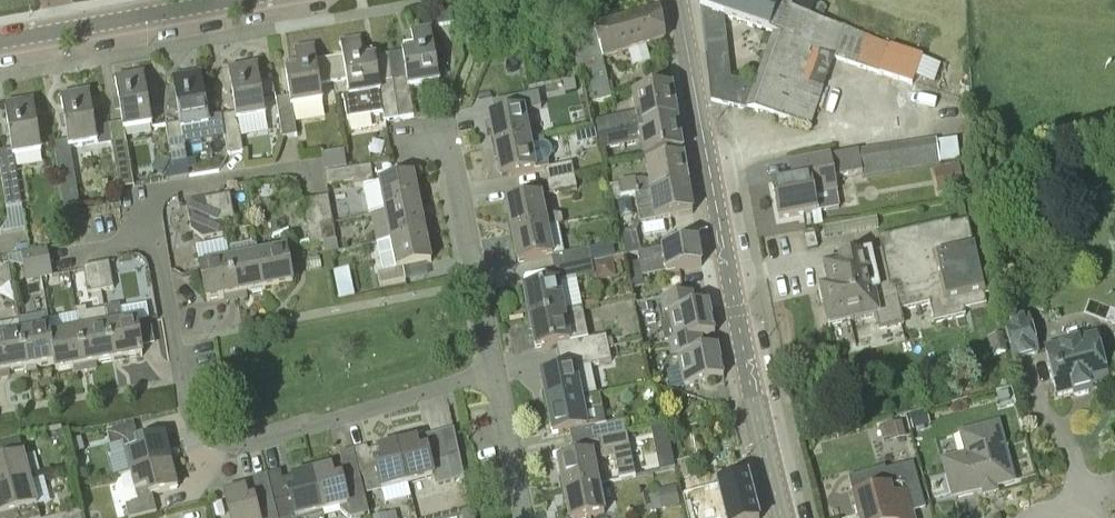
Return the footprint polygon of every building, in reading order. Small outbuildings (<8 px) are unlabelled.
[(822,21),(810,17),(789,10),(790,8),(777,4),(767,0),(701,0),(701,16),(711,102),(812,127),(834,59),(887,78),(895,56),(888,53),(889,46),(845,28),(822,21)] [(810,17),(822,21),(826,8),(815,5),(810,17)] [(436,13),(438,27),(454,25),(452,10),(436,13)] [(578,68),(581,67),(603,61),(653,47),(653,45),(664,42),(659,14),(593,31),(593,33),(571,37),(578,68)] [(390,58),(399,120),(414,118),(410,90),(441,84),(441,82),(439,83),(432,31),(412,33),(414,54),(390,58)] [(333,82),(347,80),(350,97),(344,98),(348,119),(384,114),(385,122),(399,120),(390,58),(363,62),(362,54),(360,41),(341,44),(341,45),(341,44),(343,57),(329,59),(333,82)] [(329,59),(315,61),(313,50),(314,50),(314,49),(294,52),(294,53),(295,53),(296,65),(287,66),(287,73),(284,74),(289,96),(275,99),(282,140),(297,137),(292,108),(324,104),(324,101),(322,102),(319,84),(333,82),(329,59)] [(222,118),(225,139),(228,156),(243,153),(238,123),(267,119),(267,117),(265,118),(262,97),(260,84),(257,68),(258,68),(228,72),(229,72),(236,116),(222,118)] [(606,72),(584,77),(589,106),(612,99),(606,72)] [(187,162),(182,131),(208,127),(201,77),(201,76),(172,81),(173,81),(179,125),(166,127),(172,165),(187,162)] [(109,128),(111,143),(115,165),(119,190),(134,187),(130,162),(125,132),(154,128),(154,127),(152,127),(144,77),(145,77),(115,81),(116,81),(122,125),(109,128)] [(574,81),(563,83),(565,94),(576,92),(574,81)] [(597,137),(677,122),(672,90),(632,97),(635,114),(594,122),(597,137)] [(111,143),(109,128),(96,130),(90,94),(91,94),(91,93),(61,98),(67,141),(54,143),(65,209),(80,206),(71,149),(111,143)] [(34,103),(5,107),(6,107),(11,150),(0,152),(0,167),(7,209),(22,206),(15,158),(44,154),(44,152),(42,152),(34,104),(34,103)] [(495,148),(532,141),(526,112),(489,119),(495,148)] [(677,122),(597,137),(600,151),(640,144),(643,163),(683,154),(677,122)] [(935,138),(921,141),(926,165),(940,163),(940,162),(936,142),(935,138)] [(957,138),(936,142),(940,162),(960,158),(957,138)] [(532,141),(495,148),(502,179),(537,171),(549,169),(548,163),(551,159),(553,154),(552,149),(549,146),(544,144),(543,139),(532,141)] [(921,141),(903,144),(908,169),(926,165),(921,141)] [(903,144),(885,148),(890,172),(908,169),(903,144)] [(885,148),(872,150),(876,175),(890,172),(885,148)] [(876,175),(872,150),(859,153),(862,173),(862,177),(876,175)] [(773,185),(779,221),(839,209),(833,178),(862,173),(859,153),(848,155),(847,154),(790,165),(793,181),(773,185)] [(151,169),(163,175),(170,162),(158,156),(151,169)] [(651,194),(689,187),(684,159),(645,166),(647,178),(636,180),(636,179),(619,182),(619,186),(621,199),(636,197),(651,194)] [(1014,161),(1006,171),(1014,178),(1023,169),(1014,161)] [(547,183),(575,178),(572,164),(545,170),(547,183)] [(933,170),(937,194),(964,189),(959,165),(933,170)] [(351,170),(326,174),(325,174),(327,187),(353,183),(353,186),(363,185),(374,184),(372,168),(351,170)] [(369,216),(371,216),(420,206),(414,177),(379,184),(379,183),(374,184),(363,185),(369,216)] [(575,178),(547,183),(549,195),(577,189),(575,178)] [(636,197),(638,215),(640,225),(660,222),(694,215),(689,187),(651,194),(636,197)] [(217,199),(222,224),(235,222),(230,196),(217,199)] [(513,234),(549,227),(542,197),(508,204),(513,234)] [(224,236),(222,224),(217,199),(204,201),(187,204),(191,231),(202,240),(224,236)] [(316,201),(322,243),(336,241),(333,224),(328,199),(316,201)] [(311,245),(322,243),(316,201),(303,204),(311,245)] [(390,241),(426,234),(420,206),(371,216),(377,244),(390,241)] [(973,245),(968,219),(879,238),(881,253),(863,257),(863,259),(836,264),(837,268),(826,270),(830,290),(819,292),(822,306),(825,305),(829,326),(876,316),(879,331),(903,326),(900,311),(930,305),(934,323),(964,317),(963,312),(986,307),(985,297),(989,296),(978,244),(973,245)] [(554,271),(592,263),(590,250),(575,253),(564,255),(558,225),(549,227),(513,234),(519,264),(552,258),(554,271)] [(638,254),(641,254),(637,232),(637,230),(631,231),(620,233),(625,257),(638,254)] [(390,241),(377,244),(383,273),(377,275),(380,288),(407,282),(404,271),(432,265),(426,234),(390,241)] [(235,296),(229,262),(225,241),(196,247),(207,302),(235,296)] [(264,291),(257,256),(255,245),(252,243),(231,247),(229,250),(231,261),(229,262),(235,296),(264,291)] [(641,254),(638,254),(640,263),(642,279),(703,268),(698,243),(641,254)] [(25,268),(50,264),(48,251),(22,255),(25,268)] [(257,256),(264,291),(293,285),(287,251),(257,256)] [(309,259),(311,271),(321,269),(319,257),(309,259)] [(576,279),(595,275),(592,263),(554,271),(557,284),(525,290),(530,320),(582,309),(576,279)] [(50,264),(25,268),(27,281),(53,276),(50,264)] [(97,266),(101,292),(114,290),(109,264),(97,266)] [(9,265),(0,266),(0,267),(2,279),(11,278),(9,265)] [(88,294),(101,292),(97,266),(84,268),(88,294)] [(352,283),(336,286),(339,301),(354,298),(352,283)] [(701,338),(701,339),(716,337),(710,306),(696,308),(693,295),(660,301),(662,315),(665,326),(663,330),(665,341),(668,343),(668,344),(701,338)] [(105,309),(105,311),(114,361),(144,356),(137,322),(123,325),(120,306),(114,308),(112,296),(104,298),(106,309),(105,309)] [(640,306),(642,315),(653,312),(651,304),(640,306)] [(114,361),(105,311),(87,314),(86,309),(76,311),(76,314),(79,331),(85,366),(114,361)] [(560,358),(609,348),(607,337),(589,340),(582,309),(530,320),(536,351),(558,347),(560,358)] [(56,371),(85,366),(79,331),(76,314),(48,318),(52,336),(52,337),(50,337),(55,365),(56,371)] [(52,336),(48,318),(48,315),(18,320),(18,321),(21,335),(26,370),(55,365),(50,337),(52,337),(52,336)] [(1013,363),(1037,357),(1028,319),(1003,326),(1013,363)] [(26,370),(21,335),(18,321),(0,324),(0,374),(26,370)] [(1002,337),(987,340),(991,358),(1006,355),(1002,337)] [(704,352),(701,339),(701,338),(668,344),(671,358),(677,358),(682,387),(724,380),(718,349),(704,352)] [(1077,398),(1088,395),(1091,391),(1107,386),(1103,371),(1106,366),(1104,355),(1098,352),(1095,339),(1044,353),(1057,400),(1072,396),(1077,398)] [(547,405),(583,398),(577,370),(586,367),(611,361),(609,348),(560,358),(562,372),(541,376),(547,405)] [(1010,400),(1008,392),(996,395),(998,403),(1010,400)] [(573,445),(626,434),(624,422),(606,426),(600,394),(583,398),(547,405),(553,437),(571,433),(573,445)] [(890,442),(906,438),(902,421),(886,425),(879,427),(882,441),(890,439),(890,442)] [(660,472),(675,469),(667,426),(651,429),(660,472)] [(170,463),(171,462),(165,438),(140,444),(136,427),(108,433),(111,446),(124,443),(127,453),(125,454),(129,473),(170,463)] [(953,501),(1013,485),(1008,466),(1009,464),(1005,449),(1003,448),(997,427),(969,435),(975,455),(943,464),(953,501)] [(398,444),(408,487),(435,480),(435,488),(454,483),(442,433),(398,444)] [(565,492),(600,485),(595,461),(614,458),(619,480),(635,477),(626,434),(573,445),(576,459),(559,462),(565,492)] [(81,438),(72,441),(75,453),(84,451),(81,438)] [(31,480),(24,454),(21,442),(0,447),(0,488),(31,480)] [(380,493),(408,487),(398,444),(368,452),(367,448),(353,451),(360,479),(363,478),(367,494),(379,491),(380,493)] [(360,479),(353,451),(340,454),(343,467),(313,474),(323,515),(341,510),(350,517),(354,517),(369,515),(360,479)] [(129,473),(135,494),(137,494),(139,502),(126,507),(129,517),(135,517),(157,513),(153,498),(155,498),(155,496),(178,490),(171,462),(170,463),(129,473)] [(692,476),(690,464),(678,467),(680,478),(692,476)] [(850,483),(849,481),(848,481),(853,501),(858,517),(912,517),(911,515),(925,511),(913,467),(885,475),(885,473),(883,473),(884,474),(888,491),(873,495),(869,478),(850,483)] [(313,474),(284,481),(282,472),(267,475),(274,504),(278,517),(309,517),(323,515),(313,474)] [(274,504),(267,475),(254,478),(256,488),(225,495),(231,517),(278,517),(274,504)] [(747,479),(686,494),(692,516),(701,513),(702,517),(757,517),(747,479)] [(37,508),(39,507),(31,480),(0,488),(0,517),(41,517),(37,508)] [(565,492),(570,517),(589,517),(606,514),(600,485),(565,492)] [(675,487),(657,491),(662,510),(679,506),(675,487)] [(211,504),(214,517),(215,517),(225,515),(221,501),(211,504)]
